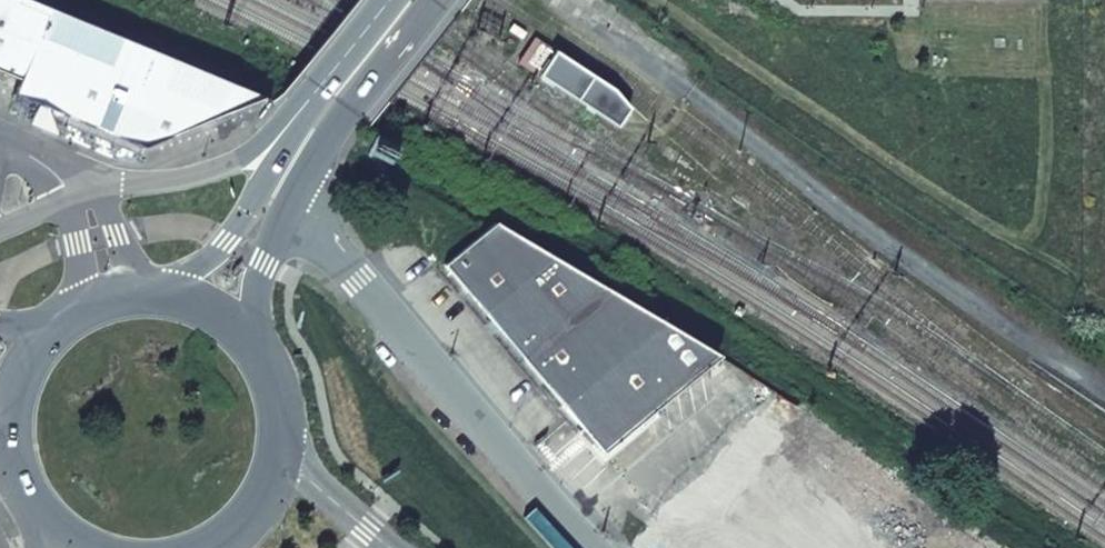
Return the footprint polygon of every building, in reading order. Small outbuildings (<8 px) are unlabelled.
[(67,114),(143,145),(261,97),(24,0),(0,0),(0,71),(36,87),(43,82),(53,87),(67,114)] [(507,30),(521,39),(526,33),(512,23),(507,30)] [(518,63),(574,102),(586,86),(603,98),(610,89),(535,39),(518,63)] [(541,362),(620,285),(513,217),(460,258),(541,362)] [(541,362),(611,451),(725,351),(620,285),(541,362)]
